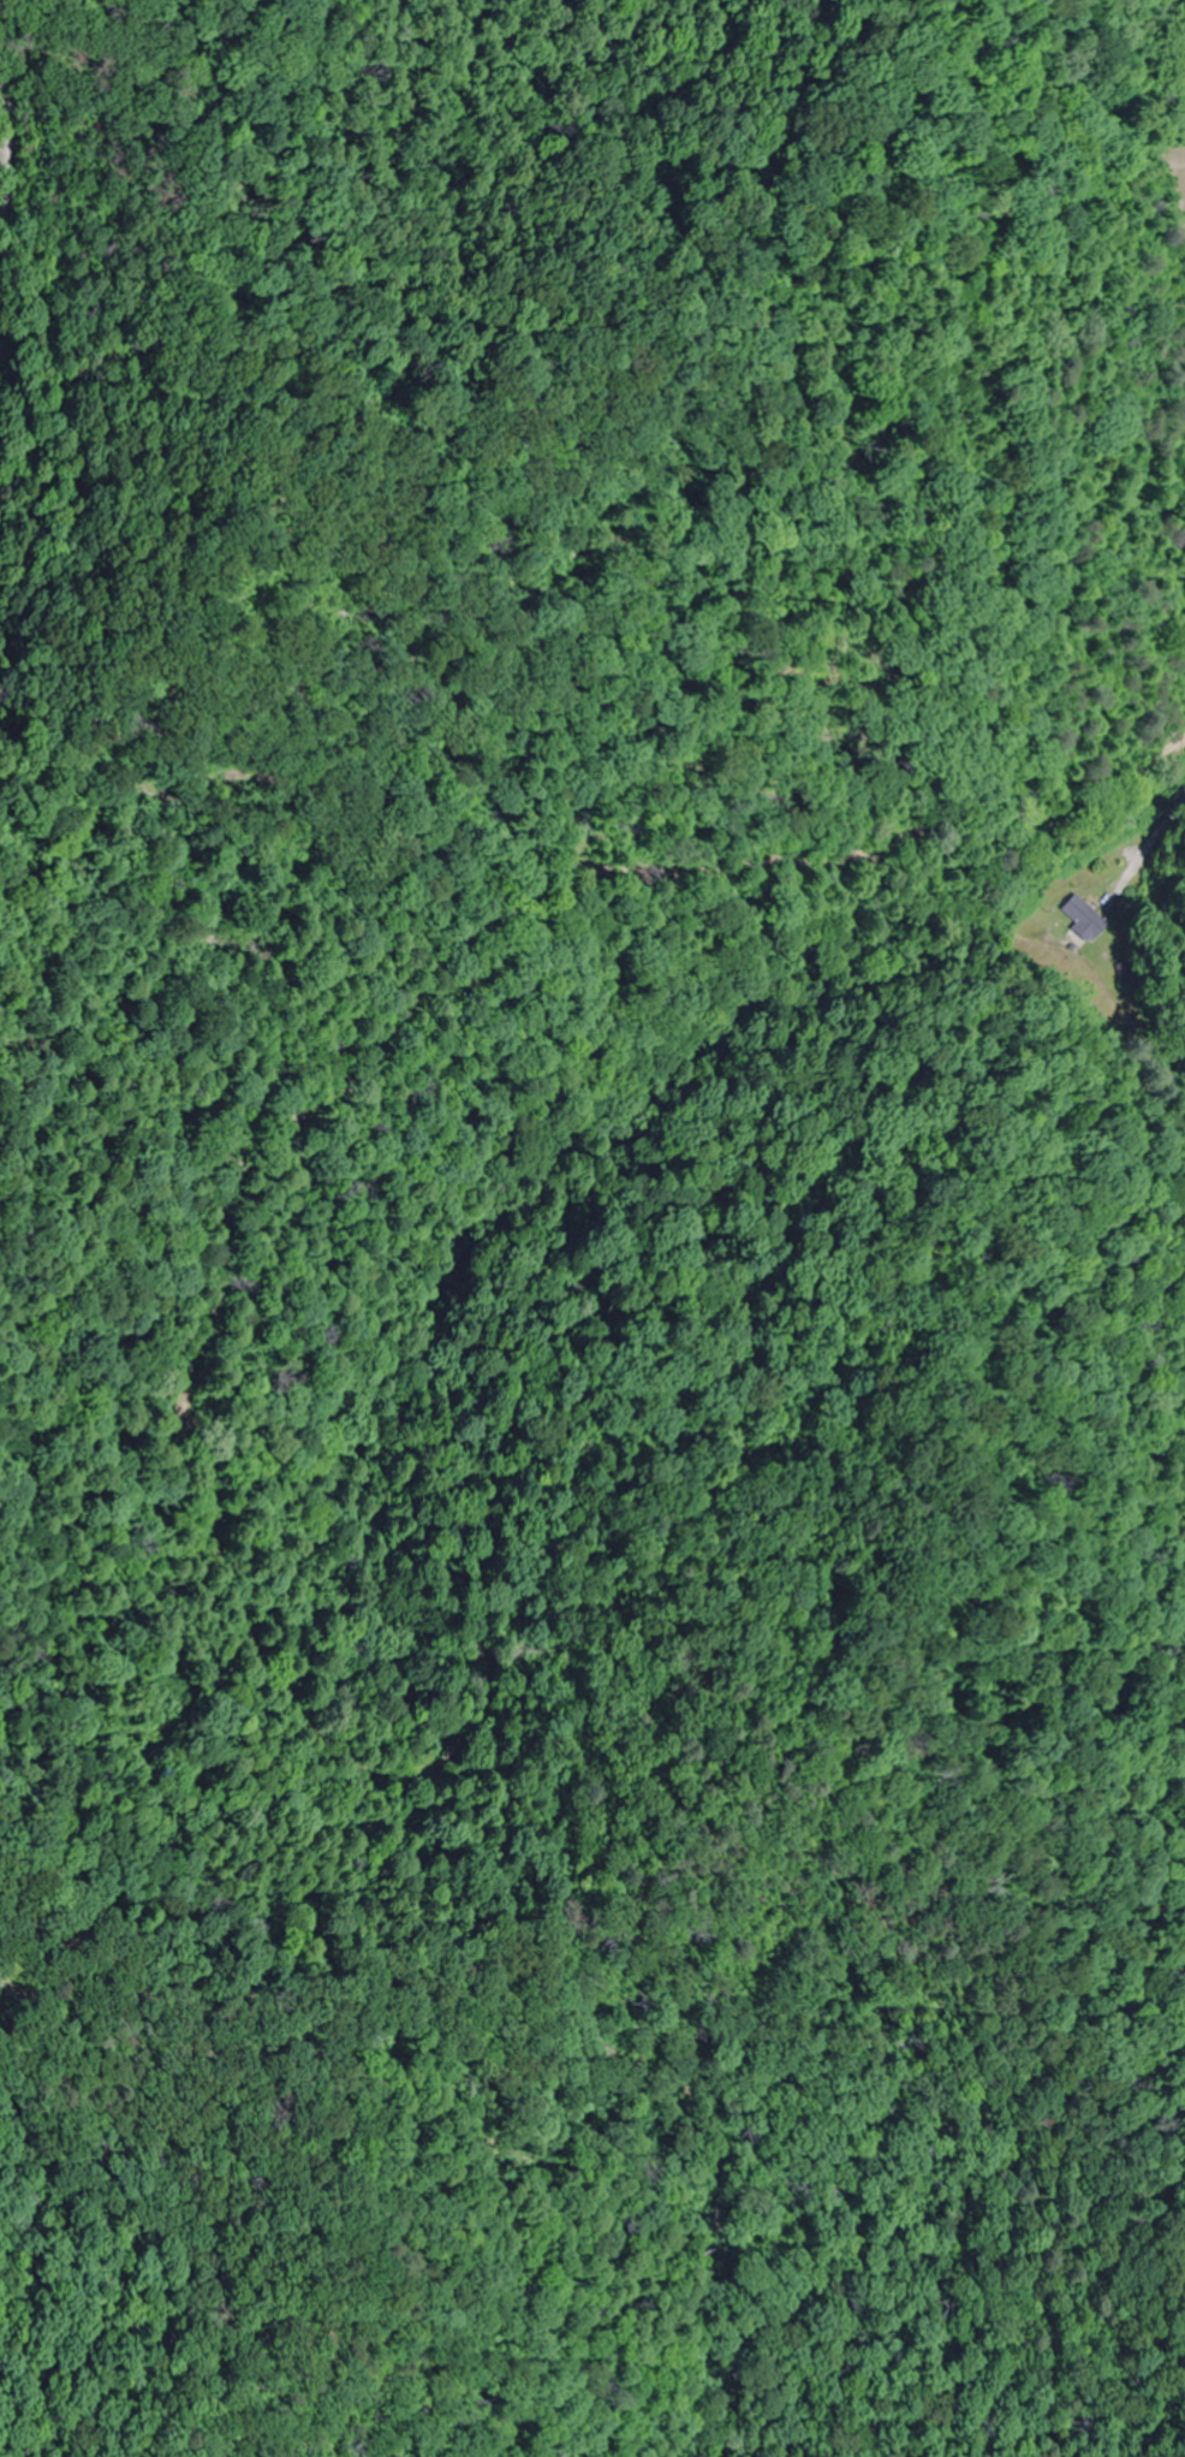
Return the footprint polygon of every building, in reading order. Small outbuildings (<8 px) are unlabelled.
[(1107,926),(1075,894),(1057,911),(1089,944),(1107,926)]
